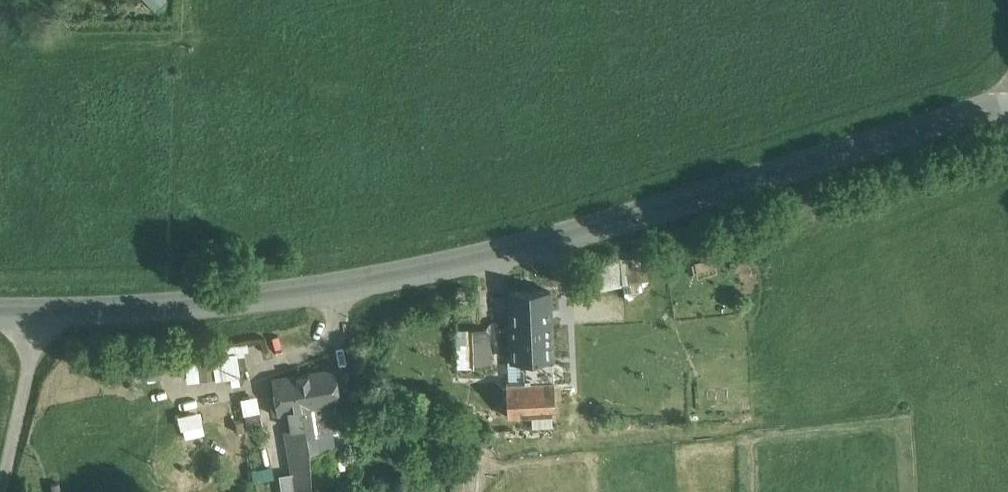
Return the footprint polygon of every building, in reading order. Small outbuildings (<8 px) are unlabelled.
[(154,9),(167,0),(147,0),(154,9)] [(585,285),(648,281),(646,256),(583,259),(585,285)] [(550,291),(509,292),(510,324),(552,322),(550,291)] [(552,322),(510,324),(512,360),(534,359),(535,383),(554,382),(552,322)] [(491,364),(489,325),(455,326),(457,365),(491,364)] [(201,375),(239,375),(239,350),(201,350),(201,375)] [(186,376),(198,377),(199,355),(187,354),(186,376)] [(333,370),(303,375),(310,451),(310,452),(311,464),(332,460),(327,431),(320,432),(315,405),(338,401),(333,370)] [(303,374),(275,379),(278,396),(270,397),(273,413),(289,410),(292,429),(285,430),(290,455),(310,452),(310,451),(303,375),(303,374)] [(535,383),(506,384),(508,416),(556,414),(554,382),(535,383)] [(242,394),(245,424),(261,423),(259,393),(242,394)] [(177,413),(181,425),(203,419),(199,407),(177,413)] [(308,470),(295,472),(297,487),(311,485),(308,470)] [(289,473),(280,474),(282,491),(292,490),(289,473)]
